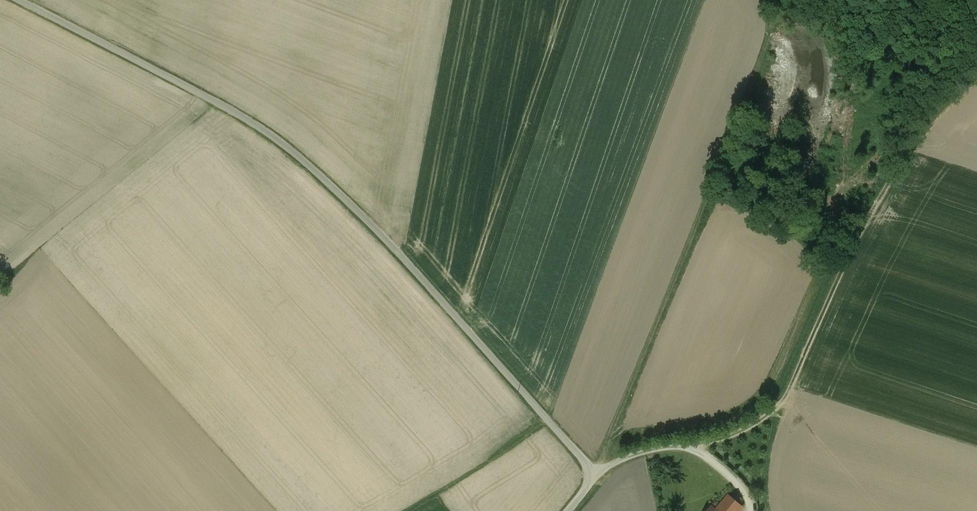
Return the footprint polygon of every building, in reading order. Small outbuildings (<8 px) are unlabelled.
[(713,509),(711,510),(739,510),(742,507),(728,496),(715,510),(713,509)]
